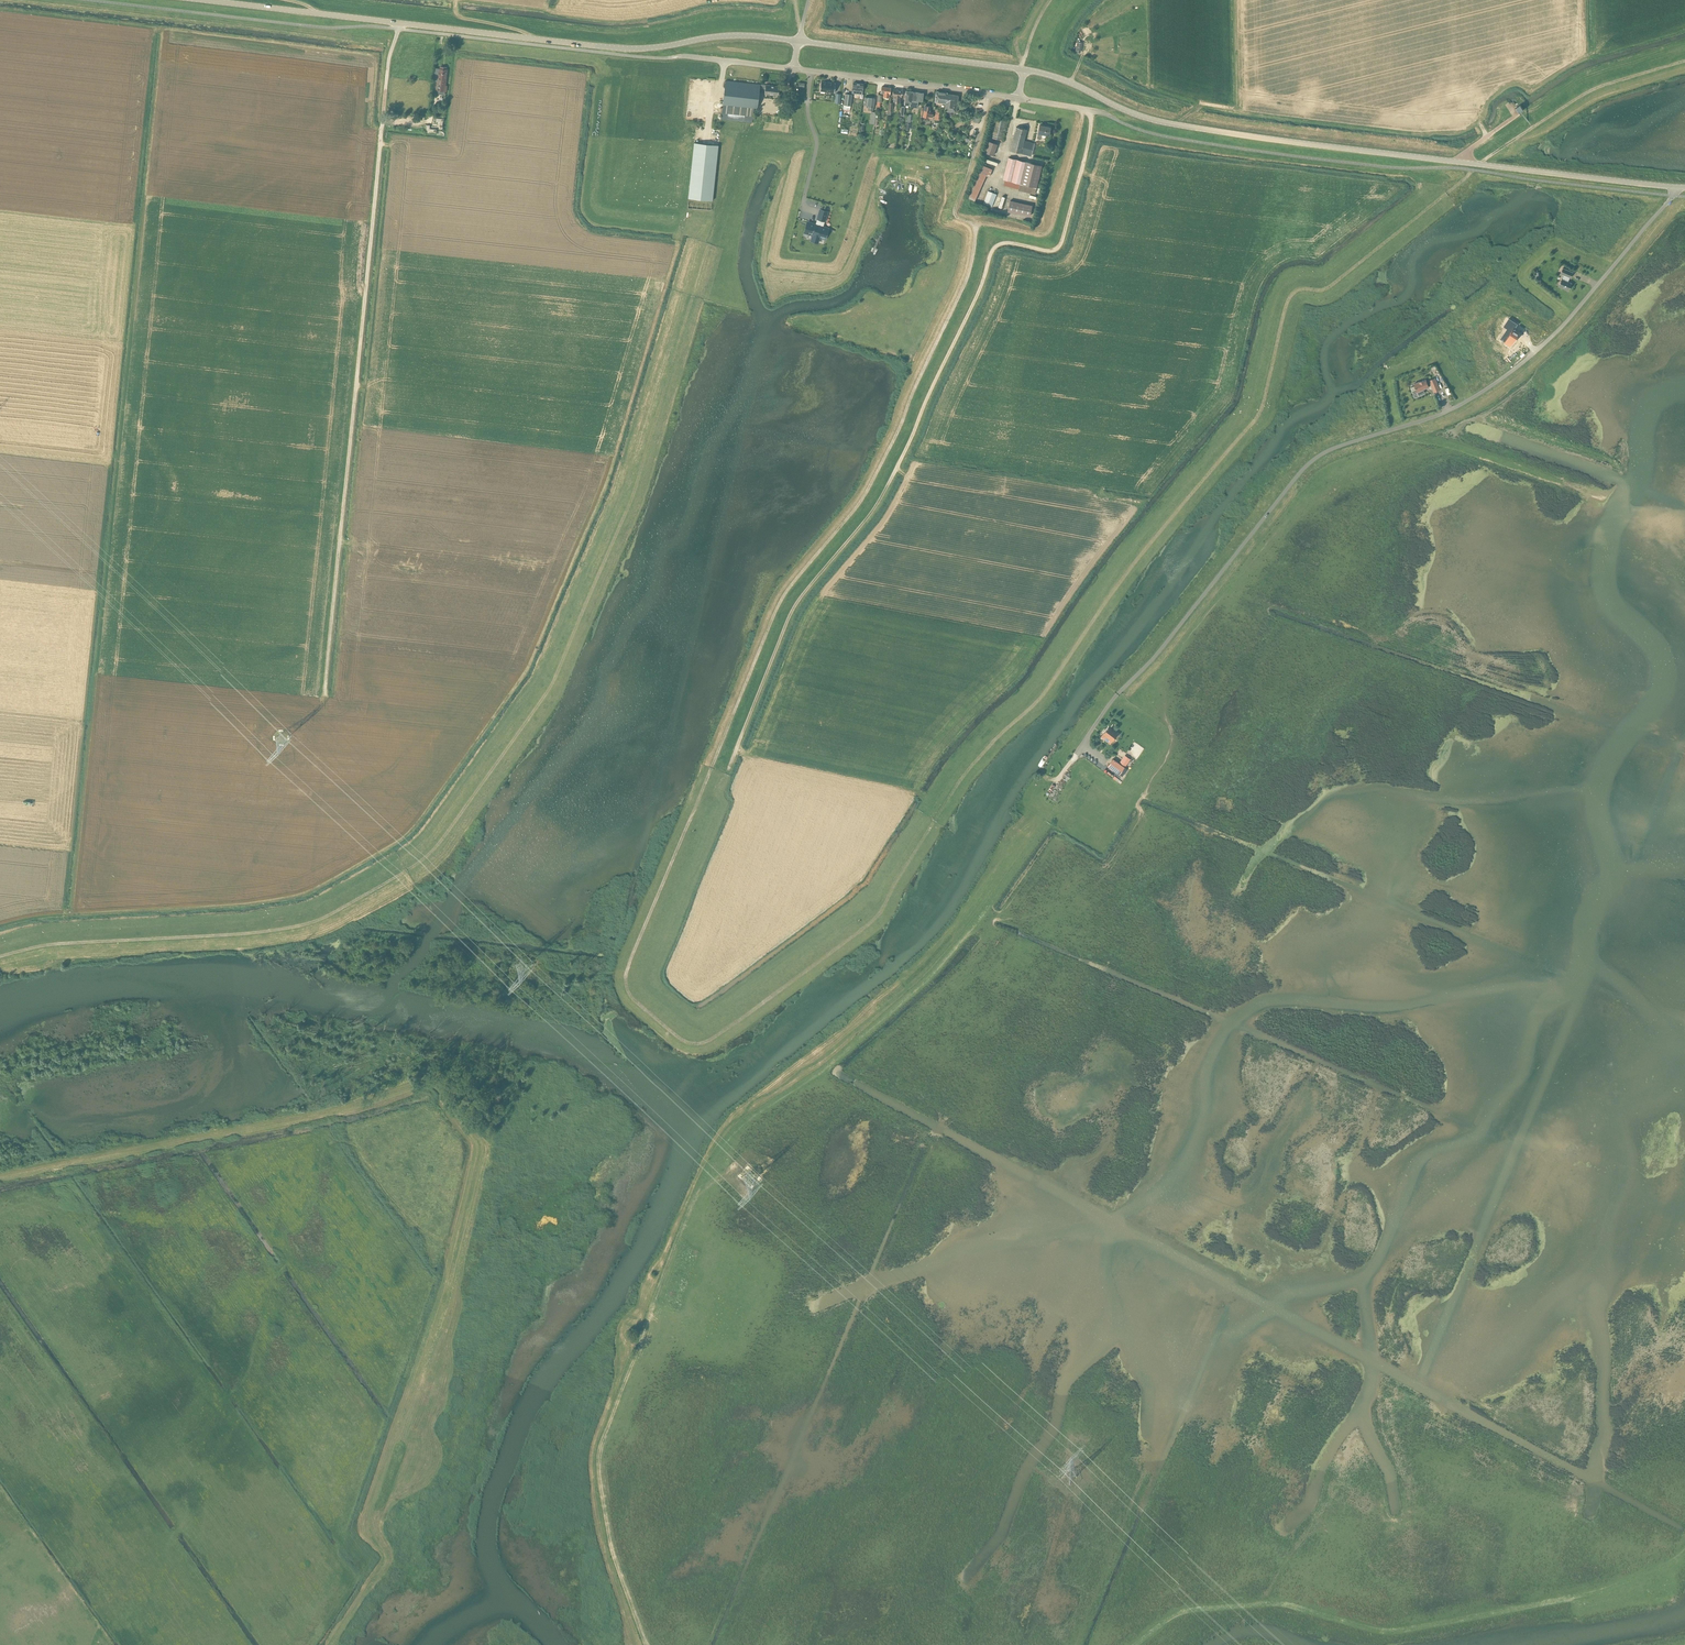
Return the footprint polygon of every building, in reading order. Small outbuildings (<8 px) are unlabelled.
[(435,68),(434,78),(438,78),(436,90),(435,93),(445,95),(445,91),(446,92),(447,86),(445,86),(448,70),(446,70),(447,67),(440,67),(440,69),(435,68)] [(723,105),(721,119),(727,120),(752,123),(752,121),(754,108),(757,108),(759,93),(764,94),(764,95),(770,95),(769,96),(773,97),(773,96),(778,96),(779,92),(780,86),(766,85),(765,85),(760,85),(760,84),(725,81),(725,86),(724,95),(723,104),(723,105)] [(821,81),(820,91),(834,93),(836,82),(821,81)] [(853,83),(852,93),(862,94),(863,84),(853,83)] [(882,87),(881,92),(881,93),(884,93),(883,97),(889,97),(889,94),(890,94),(890,88),(882,87)] [(894,89),(893,95),(893,96),(894,96),(893,101),(900,102),(900,97),(901,97),(901,96),(902,90),(894,89)] [(947,94),(947,93),(936,91),(935,102),(946,103),(947,94)] [(910,103),(910,106),(918,107),(918,101),(922,101),(923,93),(911,92),(910,103)] [(845,93),(844,105),(851,105),(852,94),(845,93)] [(958,95),(947,94),(946,103),(945,110),(956,112),(958,95)] [(865,97),(864,103),(864,104),(866,105),(866,107),(868,108),(869,108),(868,110),(873,111),(875,99),(865,97)] [(1517,107),(1515,108),(1519,113),(1524,110),(1520,104),(1519,106),(1517,107)] [(925,106),(924,111),(923,116),(932,118),(933,114),(929,113),(930,107),(925,106)] [(995,118),(993,123),(990,138),(1002,140),(1007,121),(995,118)] [(1049,134),(1049,133),(1050,127),(1039,125),(1038,133),(1037,138),(1041,139),(1042,133),(1049,134)] [(1016,127),(1015,132),(1010,150),(1031,155),(1034,143),(1024,141),(1027,130),(1016,127)] [(997,144),(987,141),(983,152),(993,155),(997,144)] [(695,142),(689,198),(712,200),(718,145),(695,142)] [(1009,158),(1003,180),(1005,180),(1004,185),(1018,189),(1018,190),(1034,194),(1042,167),(1009,158)] [(982,165),(967,198),(974,201),(986,175),(989,177),(992,169),(982,165)] [(1032,205),(1010,200),(1007,212),(1029,217),(1032,205)] [(808,222),(804,232),(813,235),(812,239),(818,240),(819,237),(825,239),(828,228),(823,226),(827,212),(820,210),(816,224),(819,225),(818,229),(815,228),(816,224),(808,222)] [(1562,279),(1559,286),(1569,290),(1572,283),(1567,281),(1569,277),(1571,278),(1573,272),(1563,268),(1561,273),(1564,275),(1563,279),(1562,279)] [(1517,324),(1509,319),(1504,326),(1507,329),(1501,339),(1510,345),(1517,334),(1513,331),(1517,324)] [(1415,386),(1411,388),(1415,397),(1419,395),(1417,391),(1423,389),(1428,387),(1429,387),(1428,384),(1430,382),(1433,389),(1434,392),(1440,389),(1435,378),(1429,380),(1429,381),(1430,382),(1427,383),(1427,382),(1426,379),(1414,384),(1415,386)] [(1109,727),(1101,737),(1106,740),(1109,737),(1112,740),(1117,733),(1110,728),(1109,727)] [(1125,755),(1120,762),(1125,766),(1130,759),(1125,755)] [(1113,759),(1108,766),(1119,774),(1124,767),(1113,759)]
